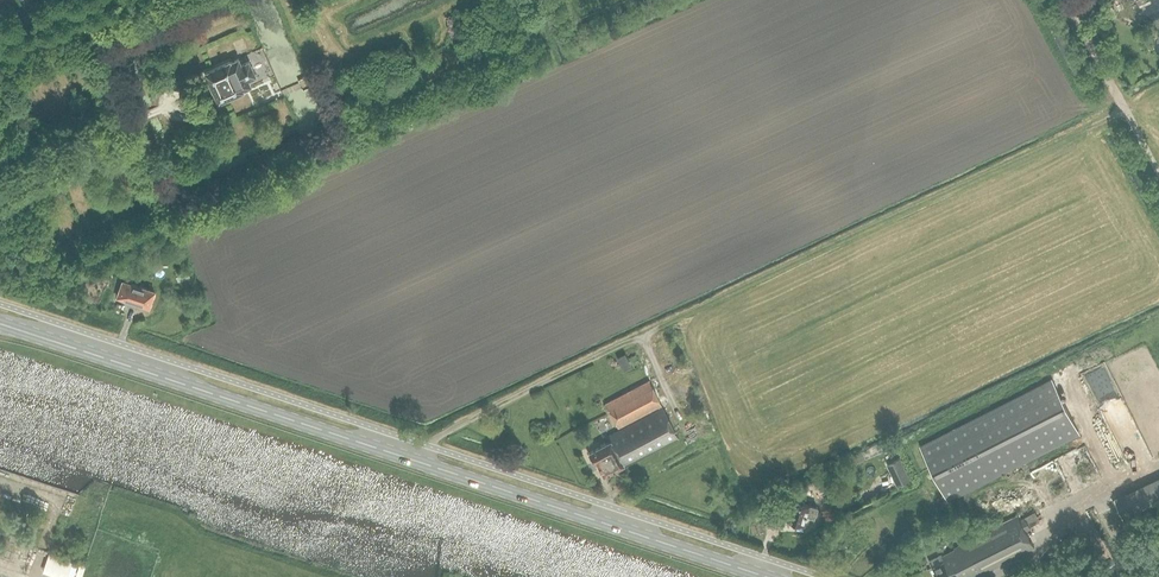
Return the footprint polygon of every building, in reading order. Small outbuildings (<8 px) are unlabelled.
[(205,73),(218,103),(244,91),(243,90),(251,86),(248,80),(256,76),(249,61),(241,65),(238,59),(230,62),(230,61),(205,73)] [(345,98),(356,93),(351,80),(339,85),(345,98)] [(188,270),(176,277),(179,283),(192,277),(188,270)] [(117,297),(149,308),(154,291),(123,281),(117,297)] [(624,369),(630,366),(624,355),(618,358),(624,369)] [(921,446),(948,501),(1079,434),(1052,380),(921,446)] [(618,428),(662,405),(649,381),(605,404),(618,428)] [(679,439),(677,435),(663,407),(608,436),(610,441),(589,452),(595,462),(596,462),(603,476),(623,465),(624,467),(679,439)] [(910,480),(900,460),(887,466),(897,486),(910,480)] [(1158,503),(1158,479),(1121,494),(1129,515),(1158,503)] [(791,498),(785,519),(803,525),(806,515),(813,517),(817,507),(809,505),(810,504),(802,502),(803,499),(797,497),(796,500),(791,498)] [(933,567),(937,576),(956,576),(960,575),(961,576),(977,576),(1034,548),(1026,532),(1031,530),(1024,517),(1020,520),(1017,514),(997,524),(966,540),(967,542),(954,548),(955,549),(943,556),(945,561),(933,567)] [(1056,546),(1057,549),(1063,559),(1074,553),(1067,540),(1056,546)] [(77,557),(52,550),(46,570),(69,576),(71,576),(77,557)]
